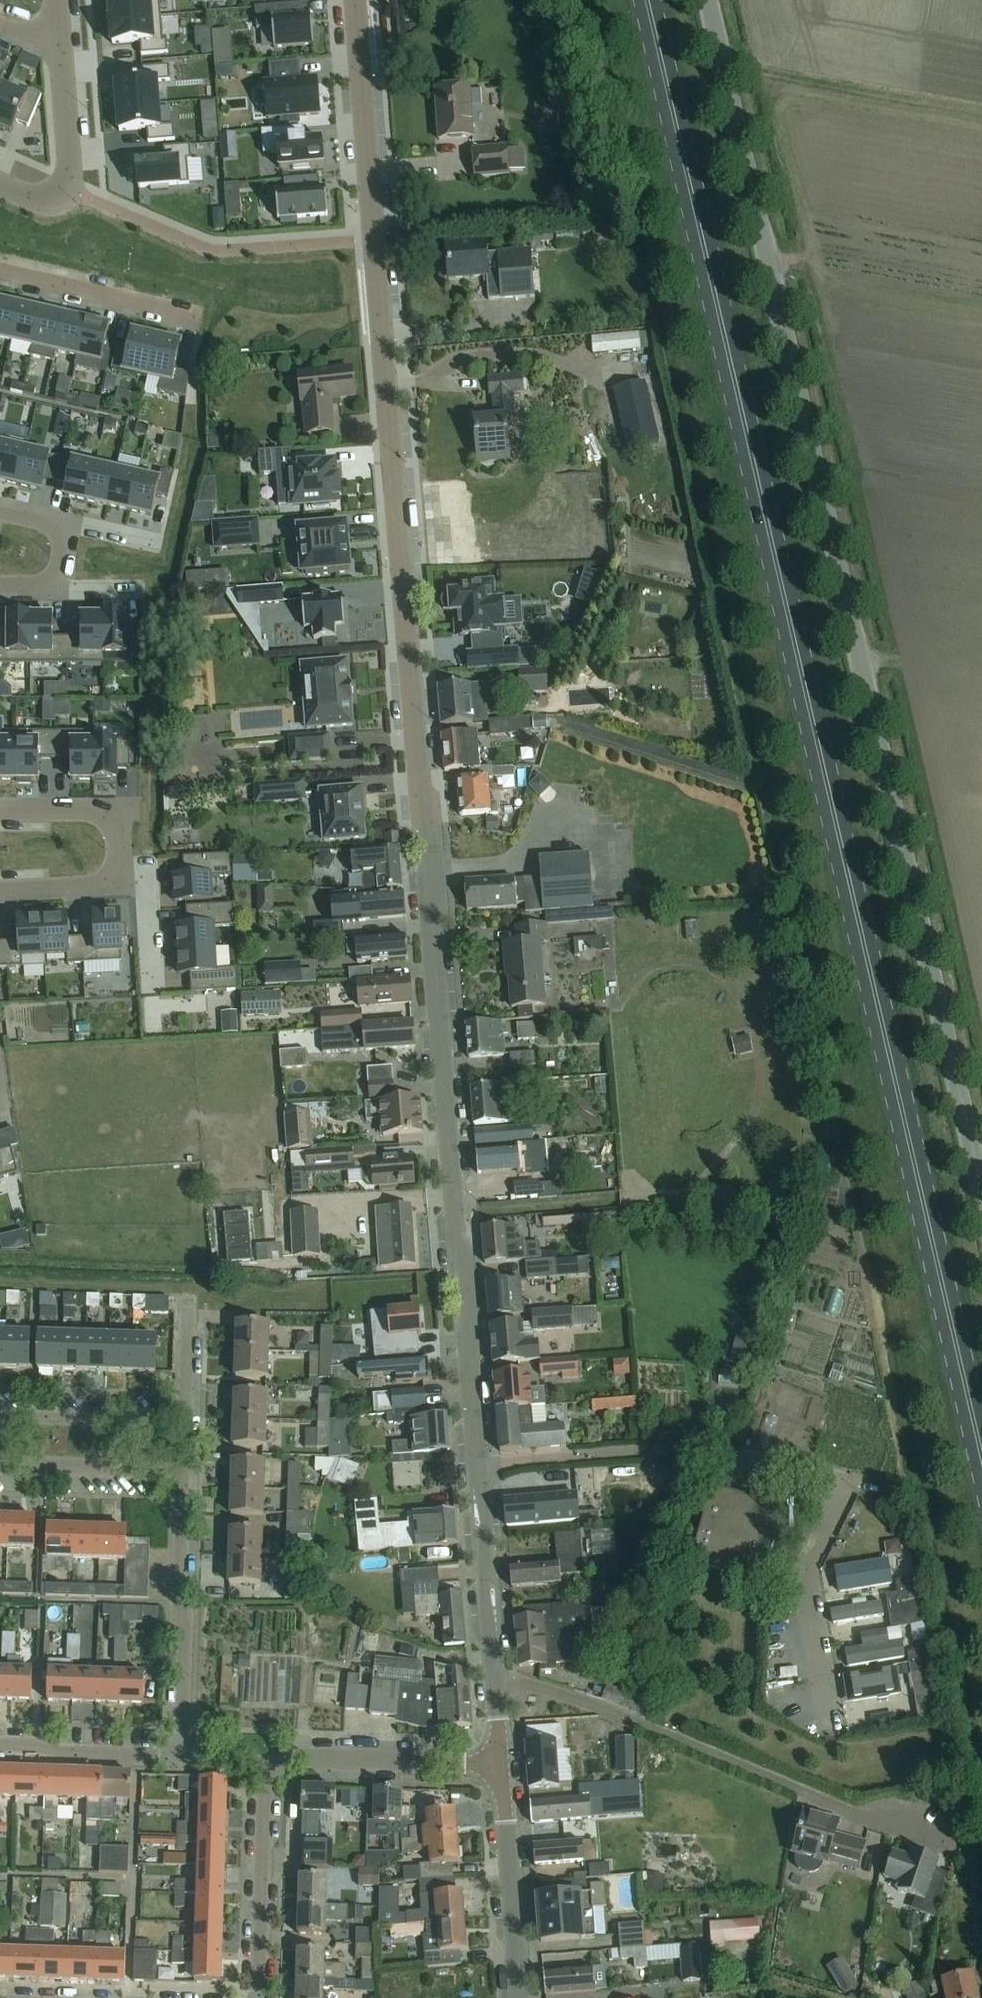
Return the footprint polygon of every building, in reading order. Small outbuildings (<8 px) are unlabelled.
[(110,19),(160,15),(159,0),(108,0),(110,19)] [(298,4),(254,7),(256,28),(272,27),(273,48),(313,44),(311,14),(307,15),(299,15),(298,4)] [(110,19),(108,19),(110,42),(112,42),(112,43),(139,41),(140,55),(167,53),(166,38),(162,38),(160,15),(110,19)] [(230,33),(212,34),(214,64),(232,63),(230,33)] [(0,46),(0,51),(8,54),(11,46),(2,42),(0,46)] [(270,82),(264,83),(267,118),(280,117),(280,125),(299,123),(298,115),(319,114),(316,79),(300,80),(298,62),(269,64),(270,82)] [(142,81),(115,83),(117,107),(157,104),(155,81),(169,79),(168,65),(141,68),(142,81)] [(468,87),(454,88),(434,89),(438,140),(472,137),(468,87)] [(0,100),(0,127),(11,132),(15,121),(27,126),(41,96),(28,90),(25,97),(5,88),(0,100)] [(117,107),(116,107),(118,130),(146,128),(147,141),(174,139),(173,125),(159,126),(157,104),(117,107)] [(220,133),(219,126),(204,127),(205,139),(220,138),(220,133)] [(293,128),(261,130),(263,153),(277,152),(279,168),(292,167),(293,169),(309,168),(309,165),(323,164),(321,139),(294,141),(293,128)] [(237,145),(236,132),(220,133),(220,138),(221,146),(237,145)] [(163,161),(136,163),(137,188),(202,183),(200,160),(191,160),(190,146),(162,148),(163,161)] [(508,174),(508,171),(524,170),(523,148),(506,149),(506,146),(471,149),(473,176),(508,174)] [(325,188),(319,188),(318,176),(284,179),(285,191),(275,192),(277,219),(281,218),(281,224),(296,223),(296,217),(327,215),(325,188)] [(238,183),(224,184),(225,197),(239,196),(238,183)] [(222,207),(208,207),(209,230),(223,230),(222,207)] [(539,230),(539,229),(528,230),(530,248),(540,247),(539,242),(552,241),(551,229),(539,230)] [(486,253),(485,241),(445,244),(448,279),(486,276),(487,300),(533,296),(530,250),(486,253)] [(10,341),(18,306),(0,302),(0,339),(10,341)] [(18,306),(10,341),(31,346),(32,346),(41,311),(18,306)] [(31,346),(29,356),(53,361),(56,352),(55,351),(63,316),(41,311),(32,346),(31,346)] [(63,316),(55,351),(56,352),(76,356),(77,357),(85,321),(63,316)] [(76,356),(74,366),(98,372),(108,327),(85,321),(77,357),(76,356)] [(116,345),(110,368),(118,370),(147,377),(156,338),(132,332),(129,347),(116,345)] [(592,354),(640,349),(638,332),(590,337),(592,354)] [(156,338),(147,377),(160,379),(157,391),(185,398),(188,373),(173,370),(180,343),(156,338)] [(351,369),(331,371),(298,374),(301,402),(302,402),(305,434),(313,433),(333,431),(330,399),(353,396),(351,369)] [(107,376),(104,390),(113,392),(117,378),(107,376)] [(486,447),(487,461),(508,460),(505,419),(512,418),(511,393),(522,392),(521,376),(488,378),(490,395),(492,394),(494,418),(473,420),(476,448),(486,447)] [(644,381),(613,389),(627,447),(658,440),(644,381)] [(12,382),(10,391),(22,393),(23,385),(12,382)] [(23,385),(22,393),(33,396),(35,388),(23,385)] [(56,392),(54,401),(66,403),(68,395),(56,392)] [(68,395),(66,403),(78,406),(80,398),(68,395)] [(55,414),(57,405),(47,403),(45,412),(55,414)] [(111,424),(114,415),(103,413),(101,423),(111,424)] [(156,435),(158,424),(148,421),(146,433),(156,435)] [(17,485),(25,450),(26,450),(29,441),(26,440),(0,434),(0,481),(17,485)] [(25,450),(17,485),(41,490),(43,479),(55,482),(60,458),(26,450),(25,450)] [(339,496),(338,476),(334,477),(333,462),(290,465),(289,450),(258,452),(259,474),(276,473),(278,505),(310,503),(311,508),(329,506),(328,502),(336,501),(335,497),(339,496)] [(60,458),(55,482),(67,484),(64,496),(86,501),(94,466),(60,458)] [(94,466),(86,501),(107,506),(115,471),(94,466)] [(115,471),(107,506),(128,511),(136,476),(115,471)] [(136,476),(128,511),(150,516),(155,495),(167,497),(172,474),(160,471),(158,481),(136,476)] [(195,504),(190,524),(212,522),(211,503),(197,504),(195,504)] [(213,522),(215,548),(258,545),(256,519),(213,522)] [(349,569),(345,524),(297,529),(301,573),(307,572),(307,576),(344,572),(344,569),(349,569)] [(196,574),(185,575),(186,591),(197,590),(196,574)] [(454,612),(455,627),(459,626),(459,636),(470,635),(470,637),(481,636),(481,634),(496,633),(495,627),(504,627),(502,599),(493,599),(492,581),(479,582),(480,590),(469,591),(467,591),(467,589),(462,589),(462,592),(448,592),(448,594),(444,595),(441,599),(440,603),(442,607),(445,610),(450,611),(450,612),(454,612)] [(236,605),(282,602),(281,586),(235,590),(236,605)] [(310,597),(301,598),(303,627),(312,626),(313,638),(322,638),(323,651),(336,650),(334,624),(344,623),(342,595),(330,596),(329,594),(313,595),(313,597),(310,597)] [(0,627),(0,664),(29,664),(30,616),(31,616),(31,615),(7,615),(7,628),(0,627)] [(125,615),(102,615),(102,616),(103,616),(103,664),(139,664),(139,637),(125,637),(125,615)] [(31,616),(30,616),(29,664),(66,664),(66,637),(52,637),(52,616),(31,616)] [(80,637),(66,637),(66,664),(103,664),(103,616),(102,616),(80,616),(80,637)] [(516,665),(517,665),(516,649),(468,653),(469,669),(470,669),(470,671),(516,667),(516,665)] [(302,664),(301,665),(301,666),(302,683),(304,705),(306,727),(306,728),(307,728),(315,728),(351,725),(349,701),(352,701),(350,684),(348,684),(346,661),(310,664),(302,664)] [(547,692),(546,667),(517,669),(518,693),(547,692)] [(471,723),(471,722),(488,721),(485,683),(468,685),(468,684),(437,687),(440,726),(471,723)] [(108,698),(93,698),(93,710),(108,710),(108,698)] [(529,730),(528,718),(518,719),(488,721),(489,736),(519,733),(519,731),(529,730)] [(0,732),(0,779),(15,779),(15,732),(0,732)] [(54,732),(15,732),(15,779),(17,779),(17,783),(29,783),(29,779),(38,779),(38,758),(54,758),(54,732)] [(94,732),(54,732),(54,758),(70,758),(70,779),(92,779),(92,781),(93,781),(93,741),(94,741),(94,732)] [(476,733),(441,735),(444,771),(468,769),(469,772),(479,771),(479,768),(476,733)] [(328,735),(302,737),(304,761),(330,759),(328,735)] [(94,741),(93,741),(93,781),(115,781),(115,768),(129,768),(129,741),(126,741),(94,741)] [(332,755),(355,754),(355,745),(332,745),(332,755)] [(479,771),(469,772),(469,779),(457,780),(459,816),(497,813),(497,801),(490,801),(488,779),(491,779),(491,777),(513,776),(512,768),(479,771)] [(303,781),(267,784),(253,785),(255,804),(269,803),(305,800),(303,781)] [(360,788),(319,791),(323,840),(364,837),(360,788)] [(397,845),(396,833),(385,834),(386,846),(397,845)] [(378,851),(351,853),(353,873),(362,872),(364,890),(401,887),(398,849),(378,851)] [(254,853),(231,854),(232,884),(255,883),(255,882),(255,873),(254,853)] [(183,877),(173,877),(174,901),(210,899),(209,877),(231,876),(230,854),(182,857),(183,877)] [(544,913),(592,909),(588,855),(538,858),(539,878),(523,879),(513,880),(513,878),(464,882),(466,910),(515,906),(515,904),(524,903),(525,912),(544,911),(544,913)] [(261,865),(261,881),(282,881),(282,865),(261,865)] [(401,894),(325,901),(327,922),(403,916),(401,894)] [(186,927),(176,927),(177,951),(222,948),(220,925),(234,924),(233,904),(185,907),(186,927)] [(592,909),(544,913),(545,925),(593,921),(612,919),(611,909),(592,911),(592,909)] [(95,937),(81,937),(82,963),(83,963),(119,961),(121,961),(120,940),(127,939),(126,925),(119,926),(118,914),(94,915),(95,937)] [(65,917),(42,918),(44,956),(66,955),(66,964),(82,963),(81,937),(66,938),(65,917)] [(19,941),(5,942),(6,968),(45,966),(44,956),(42,918),(18,919),(19,941)] [(342,921),(314,923),(314,937),(342,936),(342,921)] [(503,944),(505,975),(505,976),(508,976),(510,1008),(516,1007),(517,1019),(532,1018),(531,1006),(544,1005),(539,942),(547,942),(545,925),(536,926),(516,927),(517,943),(503,944)] [(681,950),(693,949),(692,932),(680,932),(681,950)] [(407,958),(405,936),(355,940),(357,962),(407,958)] [(601,936),(588,937),(589,948),(593,951),(597,952),(602,952),(601,936)] [(222,948),(177,951),(178,974),(189,973),(190,993),(238,990),(237,970),(223,971),(222,948)] [(300,962),(264,964),(265,985),(301,984),(300,962)] [(351,982),(371,981),(370,968),(350,969),(351,982)] [(408,978),(371,981),(351,982),(351,985),(358,985),(360,1006),(410,1002),(408,978)] [(278,994),(258,995),(242,995),(243,1017),(279,1016),(278,994)] [(238,1022),(237,1011),(222,1012),(222,1023),(238,1022)] [(361,1011),(321,1014),(322,1029),(362,1026),(361,1011)] [(501,1021),(485,1022),(465,1024),(468,1058),(504,1055),(502,1033),(506,1032),(506,1029),(501,1029),(501,1021)] [(533,1022),(533,1023),(515,1024),(517,1040),(535,1039),(534,1032),(544,1031),(543,1021),(533,1022)] [(366,1051),(414,1047),(412,1023),(364,1027),(366,1051)] [(324,1054),(366,1051),(364,1027),(322,1031),(324,1054)] [(753,1048),(752,1043),(728,1046),(731,1066),(748,1064),(746,1049),(753,1048)] [(280,1069),(308,1067),(306,1049),(279,1051),(280,1069)] [(534,1065),(533,1052),(508,1054),(509,1067),(534,1065)] [(391,1067),(366,1069),(367,1081),(368,1099),(393,1097),(392,1079),(391,1067)] [(515,1095),(540,1092),(539,1082),(514,1085),(515,1095)] [(507,1084),(490,1085),(470,1087),(473,1125),(509,1122),(507,1084)] [(420,1132),(418,1098),(364,1103),(365,1121),(381,1120),(382,1135),(420,1132)] [(309,1115),(284,1116),(286,1148),(311,1146),(309,1115)] [(499,1128),(473,1131),(474,1145),(500,1142),(531,1139),(529,1125),(499,1128)] [(495,1150),(475,1152),(477,1174),(497,1172),(518,1170),(518,1163),(531,1161),(532,1168),(555,1166),(554,1143),(521,1146),(521,1145),(519,1145),(519,1146),(516,1146),(516,1148),(495,1150)] [(310,1152),(290,1153),(293,1193),(308,1191),(307,1175),(315,1174),(314,1169),(347,1166),(347,1172),(348,1185),(363,1184),(368,1187),(393,1185),(413,1184),(411,1158),(391,1159),(377,1160),(376,1147),(350,1149),(351,1158),(310,1161),(310,1152)] [(17,1173),(10,1148),(0,1151),(0,1178),(17,1173)] [(537,1193),(536,1185),(536,1181),(513,1183),(514,1196),(537,1193)] [(536,1185),(537,1193),(538,1198),(561,1196),(559,1183),(536,1185)] [(409,1207),(390,1209),(374,1210),(378,1266),(413,1264),(409,1207)] [(247,1212),(223,1214),(227,1262),(251,1260),(247,1212)] [(317,1212),(290,1213),(292,1256),(319,1255),(317,1212)] [(599,1222),(598,1213),(542,1218),(543,1227),(599,1222)] [(514,1224),(501,1225),(481,1227),(484,1263),(540,1259),(539,1241),(524,1243),(523,1241),(516,1242),(514,1224)] [(207,1232),(194,1232),(194,1246),(207,1246),(207,1232)] [(0,1239),(0,1247),(1,1251),(13,1251),(10,1236),(0,1239)] [(255,1245),(257,1263),(282,1261),(281,1243),(255,1245)] [(554,1263),(554,1260),(525,1262),(526,1279),(556,1277),(555,1275),(592,1272),(591,1260),(554,1263)] [(519,1279),(505,1280),(486,1282),(488,1316),(521,1313),(519,1279)] [(6,1293),(6,1304),(7,1304),(7,1305),(18,1305),(18,1294),(6,1293)] [(51,1306),(51,1295),(51,1294),(40,1294),(39,1306),(51,1306)] [(75,1295),(63,1295),(63,1306),(74,1306),(75,1295)] [(98,1296),(86,1296),(85,1307),(98,1307),(98,1296)] [(133,1297),(132,1308),(144,1309),(144,1313),(168,1314),(168,1298),(133,1296),(133,1297)] [(122,1297),(109,1297),(109,1308),(121,1308),(122,1297)] [(418,1308),(370,1312),(374,1358),(419,1354),(417,1334),(421,1334),(418,1308)] [(551,1311),(531,1312),(533,1331),(553,1330),(572,1328),(571,1309),(551,1311)] [(489,1325),(492,1364),(512,1362),(537,1360),(537,1351),(536,1342),(522,1343),(520,1323),(509,1324),(489,1325)] [(235,1350),(268,1351),(269,1325),(236,1324),(235,1350)] [(332,1347),(333,1326),(321,1326),(321,1347),(321,1353),(332,1354),(332,1347)] [(5,1333),(4,1368),(28,1369),(29,1334),(5,1333)] [(61,1370),(62,1334),(38,1334),(37,1369),(61,1370)] [(84,1371),(85,1335),(62,1334),(61,1370),(84,1371)] [(107,1372),(108,1336),(85,1335),(84,1371),(107,1372)] [(130,1373),(132,1337),(108,1336),(107,1372),(130,1373)] [(132,1337),(130,1373),(154,1373),(156,1337),(132,1337)] [(739,1337),(731,1360),(746,1364),(753,1341),(739,1337)] [(332,1354),(332,1361),(359,1362),(359,1348),(332,1347),(332,1354)] [(267,1377),(268,1351),(235,1350),(235,1376),(267,1377)] [(332,1361),(332,1354),(321,1353),(320,1378),(331,1379),(332,1361)] [(427,1359),(407,1361),(357,1365),(358,1379),(395,1376),(395,1383),(428,1380),(427,1359)] [(577,1378),(576,1359),(539,1362),(540,1375),(561,1374),(561,1379),(577,1378)] [(611,1387),(625,1387),(626,1366),(612,1366),(611,1387)] [(493,1375),(496,1411),(531,1408),(530,1406),(545,1405),(544,1387),(529,1388),(528,1372),(493,1375)] [(392,1409),(424,1406),(423,1390),(391,1392),(392,1409)] [(330,1422),(331,1392),(319,1392),(318,1422),(330,1422)] [(233,1419),(266,1420),(267,1394),(234,1393),(233,1419)] [(636,1408),(636,1398),(592,1402),(592,1412),(636,1408)] [(387,1424),(387,1402),(368,1402),(369,1424),(387,1424)] [(424,1406),(392,1409),(393,1424),(411,1423),(412,1441),(391,1443),(392,1455),(429,1452),(449,1451),(446,1416),(425,1418),(424,1406)] [(531,1408),(496,1411),(500,1452),(536,1449),(536,1447),(545,1447),(545,1448),(547,1448),(566,1446),(564,1424),(545,1425),(544,1407),(531,1408)] [(265,1446),(266,1420),(233,1419),(232,1445),(265,1446)] [(329,1448),(330,1422),(318,1422),(317,1447),(329,1448)] [(231,1488),(264,1489),(265,1463),(232,1462),(231,1488)] [(288,1489),(299,1489),(300,1464),(289,1463),(288,1489)] [(300,1486),(324,1489),(326,1470),(302,1468),(300,1486)] [(350,1490),(355,1475),(336,1470),(332,1485),(350,1490)] [(788,1479),(785,1489),(795,1491),(797,1481),(788,1479)] [(710,1486),(709,1487),(687,1565),(762,1586),(784,1507),(739,1494),(739,1495),(735,1494),(736,1493),(734,1492),(733,1494),(727,1492),(727,1491),(710,1486)] [(263,1515),(264,1489),(231,1488),(230,1514),(263,1515)] [(298,1512),(299,1489),(288,1489),(288,1512),(298,1512)] [(576,1495),(504,1501),(506,1525),(537,1523),(577,1519),(577,1526),(598,1524),(597,1511),(577,1512),(576,1495)] [(376,1500),(355,1503),(359,1552),(397,1549),(409,1548),(407,1523),(379,1526),(376,1500)] [(413,1514),(407,1514),(408,1523),(407,1523),(409,1548),(415,1547),(415,1548),(437,1547),(456,1545),(454,1510),(434,1512),(431,1512),(413,1514)] [(310,1513),(298,1512),(288,1512),(287,1524),(309,1524),(310,1513)] [(8,1517),(7,1548),(33,1549),(34,1518),(8,1517)] [(309,1536),(309,1524),(287,1524),(287,1536),(298,1536),(309,1536)] [(73,1559),(74,1527),(47,1526),(46,1558),(73,1559)] [(98,1559),(99,1528),(74,1527),(73,1559),(98,1559)] [(125,1547),(125,1539),(125,1529),(99,1528),(98,1559),(124,1560),(125,1547)] [(229,1557),(261,1558),(262,1532),(230,1531),(229,1557)] [(580,1532),(574,1533),(555,1534),(557,1562),(509,1566),(511,1587),(531,1586),(559,1583),(558,1576),(583,1574),(580,1532)] [(297,1559),(298,1536),(287,1536),(286,1559),(297,1559)] [(149,1548),(149,1540),(125,1539),(125,1547),(149,1548)] [(148,1561),(149,1548),(125,1547),(124,1560),(148,1561)] [(409,1548),(397,1549),(398,1562),(411,1561),(409,1548)] [(261,1584),(261,1558),(229,1557),(228,1583),(261,1584)] [(887,1557),(836,1565),(841,1591),(891,1583),(887,1557)] [(297,1585),(297,1559),(286,1559),(286,1585),(297,1585)] [(148,1573),(148,1561),(124,1560),(124,1573),(148,1573)] [(437,1568),(399,1572),(400,1584),(413,1583),(417,1618),(442,1616),(445,1646),(464,1644),(460,1593),(439,1595),(437,1568)] [(598,1599),(611,1599),(610,1572),(597,1572),(598,1599)] [(147,1586),(148,1573),(124,1573),(123,1585),(147,1586)] [(920,1603),(919,1600),(916,1578),(894,1582),(896,1594),(885,1595),(885,1598),(887,1610),(920,1604),(920,1603)] [(5,1583),(5,1594),(33,1595),(33,1584),(5,1583)] [(71,1597),(72,1585),(47,1584),(47,1596),(71,1597)] [(97,1597),(97,1586),(72,1585),(71,1597),(97,1597)] [(147,1599),(147,1586),(123,1585),(123,1587),(123,1598),(147,1599)] [(123,1598),(123,1587),(97,1586),(97,1597),(123,1598)] [(854,1607),(831,1611),(833,1623),(883,1615),(881,1602),(866,1605),(864,1598),(852,1600),(854,1607)] [(555,1605),(537,1606),(517,1608),(518,1619),(514,1619),(518,1666),(539,1665),(539,1671),(556,1670),(555,1663),(577,1661),(575,1635),(590,1634),(588,1603),(555,1606),(555,1605)] [(73,1613),(73,1611),(73,1605),(46,1604),(45,1617),(63,1618),(63,1613),(73,1613)] [(920,1604),(887,1610),(890,1629),(923,1624),(922,1614),(920,1604)] [(123,1613),(123,1607),(102,1606),(102,1616),(108,1617),(108,1638),(115,1638),(121,1638),(122,1613),(123,1613)] [(141,1623),(142,1614),(142,1607),(123,1607),(123,1613),(122,1613),(121,1638),(127,1638),(127,1622),(141,1623)] [(382,1616),(377,1627),(396,1634),(400,1623),(382,1616)] [(13,1646),(14,1634),(3,1634),(3,1646),(13,1646)] [(79,1637),(73,1637),(68,1636),(67,1648),(79,1648),(79,1637)] [(845,1656),(848,1670),(904,1660),(901,1646),(887,1649),(884,1636),(862,1640),(864,1653),(845,1656)] [(127,1638),(121,1638),(115,1638),(115,1650),(126,1650),(127,1638)] [(344,1639),(337,1663),(358,1668),(364,1644),(344,1639)] [(13,1657),(13,1646),(3,1646),(2,1657),(8,1657),(13,1657)] [(78,1659),(79,1648),(67,1648),(67,1659),(78,1659)] [(931,1671),(929,1660),(928,1649),(906,1653),(908,1663),(908,1664),(910,1674),(931,1671)] [(126,1662),(126,1650),(115,1650),(114,1661),(126,1662)] [(19,1670),(19,1657),(13,1657),(8,1657),(8,1669),(7,1669),(6,1699),(30,1700),(31,1670),(19,1670)] [(395,1718),(438,1728),(436,1702),(435,1682),(421,1681),(423,1663),(374,1658),(373,1658),(372,1669),(359,1668),(359,1676),(345,1676),(345,1690),(344,1710),(369,1711),(369,1715),(395,1717),(395,1718)] [(72,1672),(72,1662),(48,1661),(46,1701),(71,1701),(72,1672)] [(908,1663),(897,1665),(899,1676),(910,1674),(908,1664),(908,1663)] [(436,1702),(438,1728),(471,1726),(467,1673),(433,1665),(435,1682),(436,1702)] [(931,1671),(910,1674),(913,1692),(936,1688),(933,1670),(931,1671)] [(94,1702),(96,1672),(72,1672),(71,1701),(94,1702)] [(118,1703),(119,1673),(96,1672),(94,1702),(118,1703)] [(845,1680),(849,1704),(898,1695),(894,1672),(845,1680)] [(119,1673),(118,1703),(143,1704),(144,1674),(119,1673)] [(882,1715),(870,1717),(872,1730),(884,1728),(882,1715)] [(561,1725),(524,1728),(525,1742),(524,1742),(526,1771),(528,1789),(558,1787),(555,1753),(563,1752),(561,1725)] [(888,1728),(889,1738),(911,1736),(910,1725),(888,1728)] [(635,1736),(616,1737),(618,1772),(636,1771),(635,1736)] [(15,1770),(0,1770),(0,1795),(14,1796),(15,1770)] [(43,1797),(44,1771),(15,1770),(14,1796),(43,1797)] [(72,1798),(73,1772),(44,1771),(43,1797),(45,1797),(44,1809),(44,1819),(58,1820),(59,1798),(72,1798)] [(100,1821),(102,1773),(73,1772),(72,1798),(87,1799),(85,1846),(98,1847),(99,1821),(100,1821)] [(102,1773),(100,1821),(114,1821),(115,1793),(130,1794),(131,1774),(102,1773)] [(188,1778),(178,1777),(177,1790),(187,1791),(188,1778)] [(199,1808),(225,1809),(226,1780),(200,1779),(199,1799),(199,1808)] [(549,1801),(529,1802),(531,1823),(551,1822),(588,1819),(614,1817),(612,1797),(637,1795),(636,1782),(578,1787),(579,1798),(549,1801)] [(302,1787),(301,1839),(320,1840),(320,1839),(321,1819),(321,1813),(333,1814),(333,1788),(302,1787)] [(342,1789),(342,1801),(357,1801),(357,1789),(342,1789)] [(378,1872),(402,1856),(400,1841),(399,1830),(400,1808),(400,1790),(374,1790),(374,1810),(373,1822),(389,1822),(390,1835),(388,1835),(389,1850),(366,1850),(365,1870),(378,1870),(378,1872)] [(44,1819),(44,1809),(30,1808),(29,1819),(44,1819)] [(224,1838),(225,1809),(199,1808),(198,1837),(224,1838)] [(399,1830),(400,1841),(456,1837),(454,1810),(426,1812),(427,1827),(417,1828),(414,1828),(414,1808),(400,1808),(399,1830)] [(837,1823),(803,1814),(792,1853),(795,1854),(794,1859),(795,1863),(797,1869),(802,1872),(809,1874),(814,1873),(818,1870),(821,1866),(823,1862),(826,1863),(826,1860),(856,1869),(864,1843),(834,1835),(837,1823)] [(81,1828),(81,1817),(73,1816),(73,1828),(81,1828)] [(186,1837),(186,1822),(177,1822),(177,1837),(186,1837)] [(696,1824),(699,1845),(708,1844),(705,1823),(696,1824)] [(186,1851),(186,1837),(177,1837),(176,1851),(186,1851)] [(223,1866),(224,1838),(198,1837),(198,1838),(186,1837),(186,1851),(185,1855),(185,1865),(197,1866),(198,1866),(223,1866)] [(419,1881),(452,1878),(451,1863),(458,1862),(456,1837),(400,1841),(402,1856),(412,1855),(412,1851),(429,1850),(429,1862),(418,1863),(419,1881)] [(175,1839),(141,1838),(140,1846),(175,1847),(175,1839)] [(301,1839),(300,1868),(331,1869),(332,1839),(320,1839),(320,1840),(301,1839)] [(710,1840),(709,1849),(730,1852),(731,1843),(710,1840)] [(581,1842),(532,1845),(534,1865),(582,1862),(581,1842)] [(865,1843),(862,1858),(876,1861),(879,1846),(865,1843)] [(99,1847),(98,1873),(127,1874),(128,1848),(99,1847)] [(365,1870),(366,1850),(362,1850),(352,1861),(352,1869),(358,1870),(365,1870)] [(945,1873),(934,1869),(937,1859),(911,1850),(908,1858),(892,1852),(883,1877),(899,1883),(897,1891),(915,1897),(912,1905),(919,1907),(918,1912),(938,1919),(945,1873)] [(185,1865),(185,1855),(163,1854),(163,1864),(185,1865)] [(47,1858),(47,1869),(59,1870),(60,1858),(47,1858)] [(608,1863),(588,1865),(589,1876),(609,1875),(608,1863)] [(223,1895),(223,1866),(198,1866),(197,1895),(223,1895)] [(378,1870),(365,1870),(358,1870),(358,1886),(378,1886),(378,1872),(378,1870)] [(574,1894),(586,1893),(585,1873),(573,1874),(574,1894)] [(298,1905),(347,1907),(347,1892),(338,1892),(338,1899),(326,1898),(327,1877),(299,1876),(298,1905)] [(410,1926),(463,1922),(461,1892),(454,1892),(452,1878),(419,1881),(422,1915),(409,1916),(410,1926)] [(870,1897),(873,1880),(863,1878),(861,1896),(870,1897)] [(185,1894),(185,1880),(175,1880),(175,1894),(185,1894)] [(119,1884),(100,1883),(100,1898),(119,1899),(119,1884)] [(536,1897),(539,1924),(540,1942),(595,1937),(592,1908),(606,1907),(604,1884),(590,1885),(591,1893),(586,1893),(574,1894),(536,1897)] [(65,1926),(87,1926),(89,1894),(67,1893),(65,1926)] [(64,1927),(65,1895),(40,1894),(39,1927),(64,1927)] [(185,1909),(185,1894),(175,1894),(174,1908),(185,1909)] [(222,1924),(223,1895),(197,1895),(196,1909),(196,1923),(222,1924)] [(362,1908),(347,1907),(298,1905),(297,1934),(325,1935),(325,1920),(361,1921),(362,1908)] [(757,1919),(709,1923),(711,1948),(723,1947),(723,1942),(758,1940),(757,1919)] [(463,1922),(410,1926),(389,1928),(390,1939),(425,1936),(425,1932),(437,1931),(439,1953),(424,1954),(425,1967),(460,1965),(459,1951),(465,1950),(463,1922)] [(221,1953),(222,1924),(196,1923),(195,1952),(221,1953)] [(620,1950),(645,1947),(643,1923),(618,1925),(620,1950)] [(9,1978),(37,1979),(38,1952),(39,1952),(40,1940),(40,1930),(26,1929),(25,1951),(10,1951),(9,1978)] [(52,1952),(53,1930),(40,1930),(40,1940),(39,1952),(38,1952),(37,1979),(66,1980),(67,1953),(52,1952)] [(83,1932),(82,1942),(96,1942),(96,1931),(93,1931),(82,1931),(83,1932)] [(96,1954),(95,1981),(124,1982),(125,1955),(110,1954),(110,1932),(96,1931),(96,1942),(96,1954)] [(356,1944),(375,1945),(376,1931),(356,1931),(356,1944)] [(173,1951),(183,1952),(184,1936),(174,1936),(173,1951)] [(375,1959),(375,1945),(356,1944),(356,1958),(362,1958),(362,1981),(372,1981),(372,1959),(375,1959)] [(636,1969),(647,1968),(645,1947),(620,1950),(605,1951),(606,1962),(635,1959),(636,1969)] [(697,1947),(680,1949),(683,1982),(700,1980),(697,1947)] [(10,1951),(0,1950),(0,1978),(9,1978),(10,1951)] [(157,1951),(134,1950),(132,1982),(155,1982),(157,1951)] [(296,1980),(344,1981),(345,1967),(323,1966),(324,1951),(297,1950),(296,1980)] [(221,1953),(195,1952),(183,1952),(173,1951),(173,1965),(194,1965),(193,1981),(220,1981),(221,1953)] [(599,1952),(591,1952),(591,1960),(599,1960),(599,1952)] [(67,1953),(66,1980),(95,1981),(96,1954),(67,1953)] [(841,1957),(825,1967),(842,1995),(858,1986),(855,1981),(841,1957)] [(594,1991),(592,1968),(542,1972),(544,1995),(594,1991)] [(929,1983),(932,1995),(943,1993),(944,1997),(977,1997),(972,1974),(929,1983)] [(344,1981),(296,1980),(296,1997),(323,1997),(323,1988),(335,1988),(335,1991),(354,1991),(354,1981),(344,1981)] [(906,1997),(925,1997),(918,1981),(902,1988),(906,1997)]
